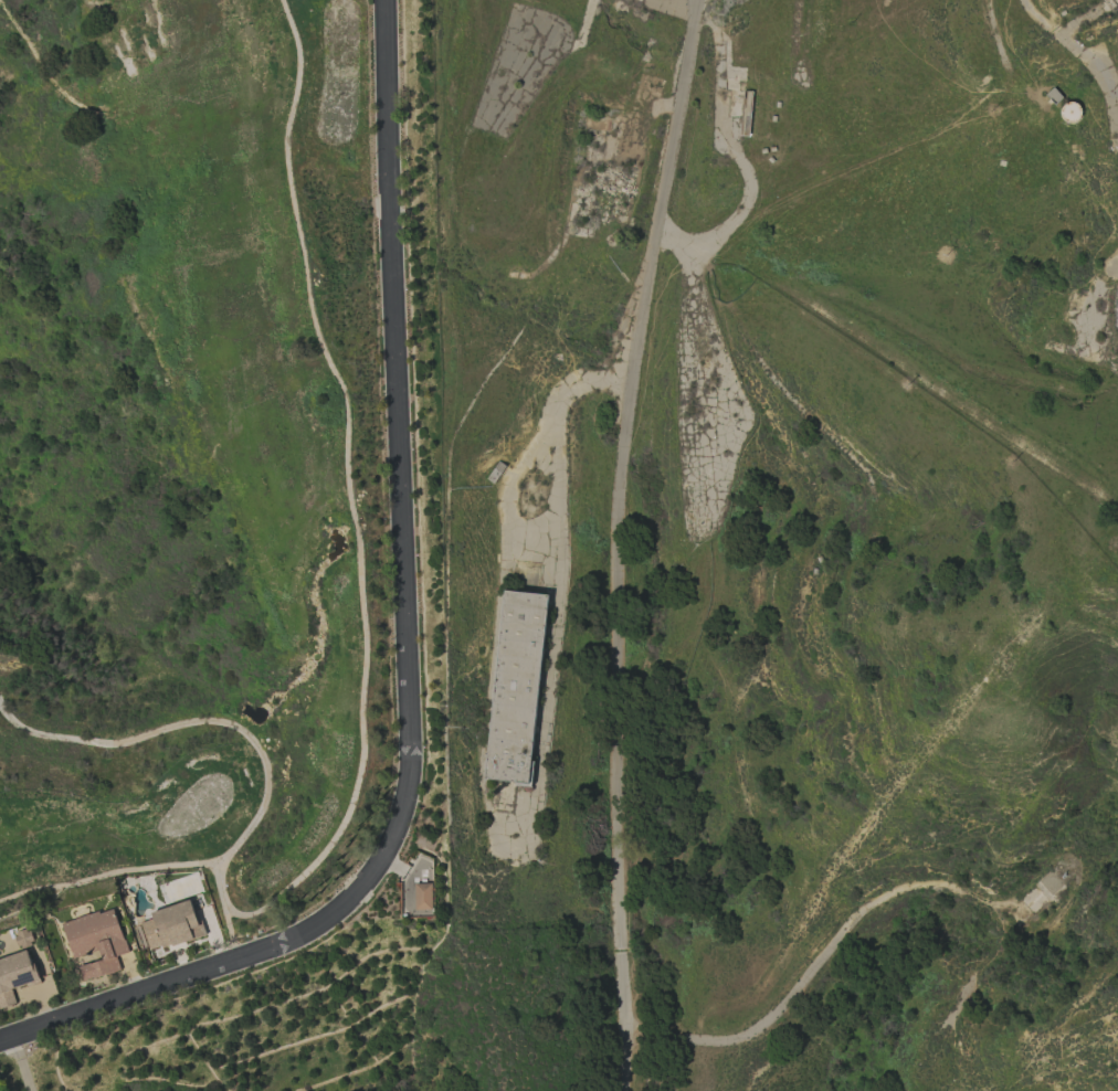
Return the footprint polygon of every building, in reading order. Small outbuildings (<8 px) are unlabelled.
[(546,595),(500,591),(485,781),(531,784),(546,595)] [(432,910),(432,883),(415,884),(415,910),(432,910)] [(149,912),(152,919),(140,923),(148,952),(203,935),(192,899),(149,912)] [(72,958),(99,951),(101,960),(78,966),(82,981),(121,971),(117,956),(127,953),(115,908),(62,922),(72,958)] [(31,930),(15,932),(18,948),(34,945),(31,930)] [(28,950),(0,959),(0,1010),(16,1005),(11,989),(37,980),(28,950)]
